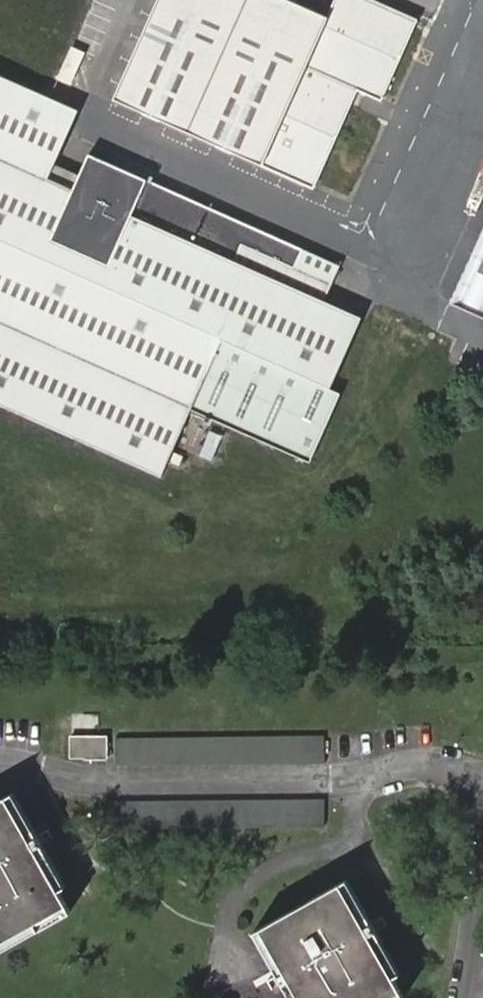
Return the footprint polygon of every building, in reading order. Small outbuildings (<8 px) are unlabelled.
[(290,0),(154,0),(112,97),(314,186),(358,88),(383,99),(419,17),(380,0),(336,0),(329,17),(290,0)] [(0,77),(0,402),(161,475),(190,411),(311,466),(344,394),(329,387),(361,318),(322,300),(337,267),(87,154),(78,173),(52,161),(75,111),(0,77)] [(482,320),(482,218),(445,303),(482,320)] [(115,735),(116,762),(327,760),(327,732),(115,735)] [(72,734),(72,755),(109,754),(109,734),(72,734)] [(63,881),(40,842),(36,834),(11,791),(5,795),(58,884),(63,881)] [(58,884),(5,795),(0,798),(0,938),(67,900),(58,884)] [(116,798),(117,826),(329,823),(328,795),(116,798)] [(36,834),(40,842),(46,838),(42,831),(36,834)] [(399,971),(377,929),(372,920),(348,877),(340,881),(393,975),(399,971)] [(393,975),(340,881),(261,924),(303,997),(381,997),(400,987),(393,975)] [(67,900),(0,938),(0,948),(71,908),(67,900)] [(372,920),(377,929),(383,925),(377,917),(372,920)] [(261,924),(254,929),(277,971),(283,981),(292,997),(303,997),(261,924)] [(283,981),(277,971),(271,975),(277,984),(283,981)] [(400,987),(381,997),(401,997),(405,996),(400,987)]
